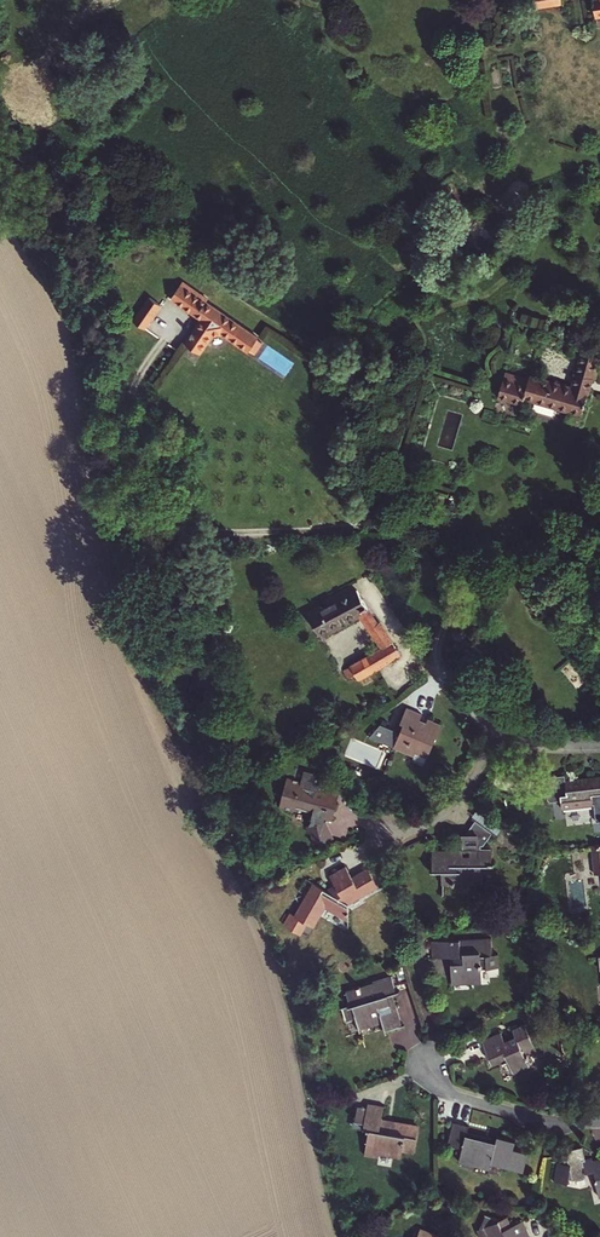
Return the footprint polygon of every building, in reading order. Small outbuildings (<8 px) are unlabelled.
[(537,8),(562,4),(561,0),(536,0),(537,8)] [(590,0),(593,18),(599,17),(599,0),(590,0)] [(204,305),(178,288),(167,305),(198,325),(183,349),(198,359),(209,342),(219,338),(247,356),(256,341),(203,307),(204,305)] [(522,406),(523,402),(581,419),(591,381),(595,382),(599,363),(599,361),(582,356),(572,391),(529,379),(528,383),(505,376),(499,400),(522,406)] [(358,615),(364,623),(372,617),(355,592),(322,612),(320,609),(307,618),(321,639),(358,615)] [(372,617),(364,623),(369,632),(377,626),(372,617)] [(381,650),(349,668),(357,681),(399,655),(379,624),(377,626),(369,632),(381,650)] [(427,754),(440,722),(428,717),(426,720),(425,723),(418,720),(419,717),(421,712),(406,705),(400,719),(403,720),(399,730),(393,745),(412,753),(414,749),(427,754)] [(379,722),(367,734),(379,739),(385,724),(379,722)] [(379,739),(393,745),(399,730),(385,724),(379,739)] [(304,781),(289,778),(281,806),(296,811),(297,808),(310,812),(310,814),(313,815),(310,824),(307,824),(308,830),(311,829),(313,838),(331,836),(328,821),(325,821),(326,819),(333,821),(341,792),(318,785),(319,783),(323,781),(321,777),(306,773),(304,781)] [(553,800),(564,799),(564,806),(596,804),(597,819),(599,819),(599,776),(567,778),(567,774),(547,775),(549,796),(551,799),(553,800)] [(460,850),(431,851),(431,873),(451,873),(451,887),(479,886),(479,866),(492,865),(492,850),(481,850),(481,847),(482,848),(493,835),(475,822),(464,835),(460,835),(460,850)] [(584,845),(587,874),(599,873),(599,843),(584,845)] [(387,878),(378,863),(369,868),(378,883),(387,878)] [(378,883),(369,868),(353,877),(347,866),(332,874),(336,883),(339,887),(331,891),(327,889),(315,882),(298,915),(293,913),(286,925),(304,935),(310,923),(317,927),(328,906),(339,911),(338,913),(343,916),(350,912),(350,903),(379,887),(378,883)] [(350,912),(343,916),(351,920),(350,912)] [(453,963),(454,981),(485,979),(484,966),(500,965),(499,952),(494,953),(493,937),(434,941),(434,948),(437,948),(438,957),(453,956),(456,956),(456,963),(453,963)] [(391,998),(396,997),(401,995),(396,980),(350,994),(353,1006),(345,1008),(349,1023),(360,1020),(362,1028),(385,1021),(389,1036),(406,1030),(398,1003),(393,1005),(391,998)] [(505,1036),(487,1044),(497,1066),(512,1060),(518,1074),(533,1068),(528,1055),(539,1050),(529,1028),(518,1033),(521,1039),(509,1045),(505,1036)] [(366,1128),(370,1108),(360,1106),(356,1126),(366,1128)] [(370,1108),(366,1128),(369,1129),(369,1131),(372,1131),(367,1153),(382,1155),(382,1152),(404,1156),(405,1150),(417,1152),(422,1127),(394,1122),(392,1128),(383,1126),(384,1120),(386,1109),(370,1106),(370,1108)] [(392,1128),(394,1122),(384,1120),(383,1126),(392,1128)] [(481,1158),(479,1164),(494,1167),(495,1163),(528,1170),(532,1151),(518,1148),(520,1140),(501,1136),(499,1141),(484,1138),(485,1136),(470,1133),(472,1125),(457,1122),(452,1145),(466,1148),(465,1154),(481,1158)] [(569,1149),(576,1179),(590,1176),(589,1173),(598,1170),(599,1178),(598,1178),(599,1185),(599,1157),(596,1158),(595,1155),(589,1156),(586,1145),(569,1149)] [(481,1158),(465,1154),(463,1163),(479,1166),(479,1164),(481,1158)] [(527,1226),(516,1231),(511,1219),(502,1223),(488,1218),(485,1228),(488,1229),(480,1233),(482,1236),(533,1236),(527,1226)]
